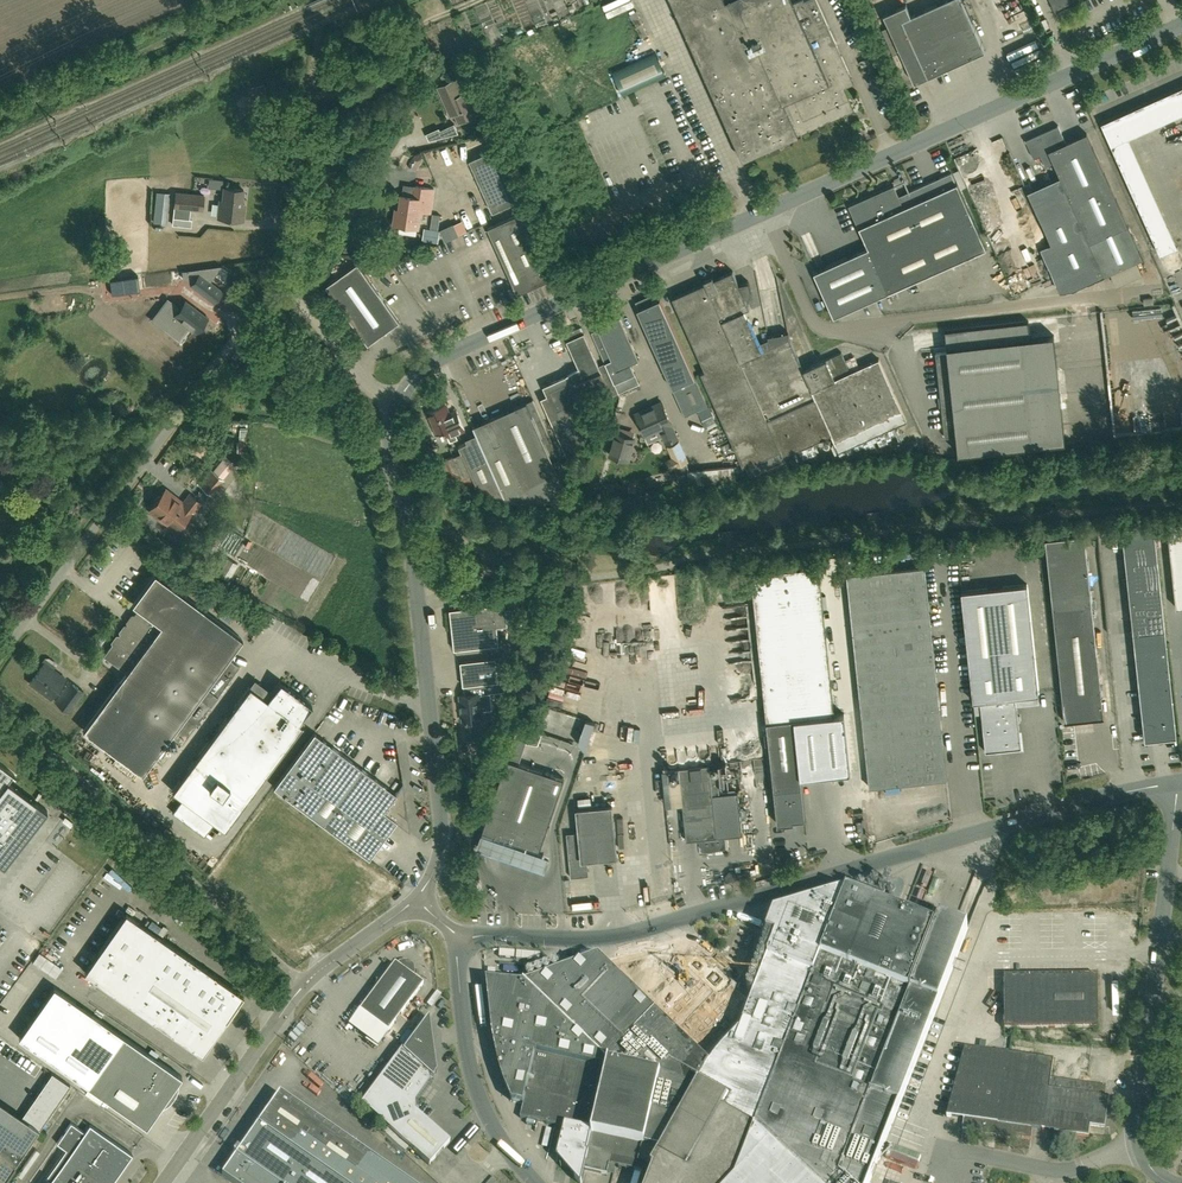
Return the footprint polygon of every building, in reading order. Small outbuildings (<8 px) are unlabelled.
[(741,159),(742,158),(743,159),(853,110),(852,109),(853,108),(843,86),(848,85),(845,79),(850,77),(848,72),(849,72),(841,55),(831,59),(827,51),(837,46),(817,0),(797,0),(793,2),(792,0),(670,0),(741,159)] [(883,15),(914,83),(984,51),(961,0),(945,0),(910,16),(905,4),(883,15)] [(1056,11),(1078,1),(1080,0),(1051,0),(1056,11)] [(637,11),(629,15),(640,39),(648,35),(637,11)] [(475,32),(483,29),(481,22),(473,24),(475,32)] [(655,52),(612,71),(623,95),(666,76),(655,52)] [(453,109),(459,122),(476,114),(466,92),(462,94),(455,79),(438,87),(449,111),(453,109)] [(1101,122),(1111,145),(1160,254),(1177,247),(1128,137),(1181,113),(1181,86),(1101,122)] [(455,123),(440,130),(443,136),(459,132),(455,123)] [(1142,258),(1086,133),(1065,142),(1058,125),(1025,139),(1033,158),(1040,154),(1045,166),(1054,162),(1060,176),(1027,191),(1050,243),(1040,247),(1060,293),(1072,288),(1098,276),(1098,277),(1142,258)] [(516,201),(493,149),(470,160),(493,212),(516,201)] [(956,184),(951,173),(899,196),(894,185),(849,205),(859,228),(860,228),(868,247),(857,252),(814,272),(834,316),(986,248),(981,237),(957,183),(956,184)] [(397,224),(419,227),(422,205),(432,207),(434,188),(416,185),(414,196),(402,194),(397,224)] [(243,189),(224,187),(222,201),(220,200),(218,218),(243,220),(244,209),(241,209),(243,189)] [(204,195),(203,195),(176,192),(172,223),(187,224),(189,208),(202,210),(204,195)] [(524,211),(488,227),(518,293),(554,277),(524,211)] [(433,214),(431,228),(438,229),(440,215),(433,214)] [(454,224),(440,230),(445,242),(459,236),(454,224)] [(440,230),(424,227),(423,240),(438,242),(440,230)] [(998,261),(990,264),(1002,291),(1011,286),(998,261)] [(400,321),(357,263),(326,286),(368,344),(400,321)] [(190,285),(201,293),(213,302),(222,290),(210,282),(222,266),(220,265),(182,270),(183,278),(191,284),(190,285)] [(705,283),(672,297),(705,370),(701,372),(714,402),(744,466),(746,465),(751,476),(786,460),(784,455),(832,434),(840,450),(879,433),(907,420),(879,358),(851,371),(842,352),(827,359),(826,359),(804,369),(790,338),(789,336),(768,339),(768,341),(760,345),(744,310),(750,308),(749,305),(752,294),(749,282),(738,283),(733,271),(714,279),(712,276),(704,280),(705,283)] [(936,276),(922,282),(932,304),(946,298),(936,276)] [(1181,284),(1181,278),(1180,276),(1172,282),(1177,288),(1181,284)] [(136,294),(111,288),(108,300),(133,306),(136,294)] [(668,316),(660,299),(656,292),(637,302),(640,309),(638,310),(686,417),(708,405),(668,316)] [(160,307),(154,315),(160,320),(166,314),(171,318),(169,322),(166,326),(175,333),(178,329),(184,322),(196,331),(197,330),(207,317),(187,301),(184,305),(183,304),(180,307),(167,297),(160,307)] [(598,328),(591,331),(605,362),(619,392),(625,389),(640,383),(636,374),(631,364),(639,360),(620,316),(618,317),(615,310),(595,319),(598,326),(597,327),(598,328)] [(1066,441),(1054,333),(1031,336),(1029,320),(946,329),(948,350),(936,352),(945,436),(957,435),(959,452),(1066,441)] [(549,394),(543,397),(575,468),(594,395),(595,392),(612,396),(619,392),(605,362),(599,365),(584,332),(582,333),(579,326),(560,335),(564,343),(567,341),(579,367),(566,375),(545,385),(549,394)] [(304,342),(298,336),(288,344),(294,351),(304,342)] [(525,401),(532,397),(525,385),(518,389),(525,401)] [(484,421),(473,426),(478,437),(506,499),(529,503),(564,498),(570,481),(533,399),(527,402),(491,418),(484,421)] [(678,438),(672,424),(662,401),(636,413),(649,442),(666,435),(669,442),(678,438)] [(455,434),(465,430),(458,414),(450,418),(445,404),(427,412),(436,434),(444,430),(450,443),(457,439),(455,434)] [(635,437),(617,432),(610,454),(628,460),(635,437)] [(211,440),(200,434),(190,450),(201,457),(211,440)] [(247,451),(246,437),(239,438),(239,441),(237,441),(237,452),(247,451)] [(462,452),(444,460),(450,474),(506,499),(478,437),(459,446),(462,452)] [(235,463),(225,455),(213,469),(223,478),(235,463)] [(441,459),(433,455),(429,464),(437,468),(441,459)] [(223,478),(210,468),(198,483),(211,494),(223,478)] [(161,520),(178,498),(166,488),(160,495),(157,496),(154,500),(154,503),(148,510),(161,520)] [(178,498),(161,520),(175,531),(182,522),(185,522),(188,518),(188,515),(192,510),(194,511),(201,502),(190,493),(183,502),(178,498)] [(1167,523),(1176,608),(1181,607),(1181,521),(1167,523)] [(1122,527),(1123,539),(1155,536),(1154,524),(1122,527)] [(1104,717),(1086,540),(1085,534),(1046,538),(1065,721),(1104,717)] [(1124,551),(1156,548),(1155,536),(1123,539),(1124,551)] [(1158,559),(1156,548),(1124,551),(1126,563),(1158,559)] [(1128,586),(1160,583),(1158,559),(1126,563),(1128,586)] [(833,714),(818,566),(751,573),(776,822),(788,821),(787,820),(803,818),(799,777),(849,772),(843,713),(833,714)] [(847,575),(868,788),(948,779),(927,566),(847,575)] [(83,730),(142,773),(170,735),(182,744),(239,666),(228,658),(242,638),(155,574),(133,603),(139,608),(103,655),(126,672),(83,730)] [(1131,609),(1163,606),(1160,583),(1128,586),(1131,609)] [(1017,697),(1039,694),(1027,584),(961,591),(973,701),(980,701),(986,752),(1021,748),(1017,704),(1018,704),(1017,697)] [(499,645),(497,627),(508,626),(505,604),(495,605),(450,610),(454,650),(499,645)] [(1170,677),(1163,606),(1131,609),(1138,680),(1170,677)] [(496,658),(461,662),(464,686),(466,686),(495,682),(499,682),(507,681),(515,656),(496,658)] [(65,678),(44,662),(30,682),(51,698),(65,678)] [(1177,736),(1170,677),(1138,680),(1145,740),(1177,736)] [(85,691),(70,680),(54,701),(69,713),(85,691)] [(203,838),(212,825),(223,831),(302,728),(298,725),(313,705),(280,682),(272,694),(254,681),(170,794),(180,801),(172,814),(203,838)] [(467,695),(460,696),(463,721),(466,720),(467,722),(468,722),(468,720),(483,718),(482,709),(491,708),(490,693),(497,692),(504,691),(507,681),(499,682),(495,682),(466,686),(467,695)] [(535,728),(537,721),(535,721),(523,716),(520,723),(531,727),(535,728)] [(540,850),(564,778),(519,763),(530,730),(518,726),(482,831),(494,835),(505,839),(506,839),(540,850)] [(408,819),(405,817),(406,814),(407,812),(408,810),(408,807),(407,805),(406,803),(405,801),(403,799),(405,796),(403,783),(396,793),(314,733),(274,787),(369,858),(397,821),(410,831),(408,819)] [(4,868),(47,810),(42,806),(37,802),(8,780),(12,774),(15,776),(15,775),(0,764),(0,865),(4,868)] [(709,776),(708,764),(677,767),(684,840),(700,838),(701,851),(724,848),(723,836),(741,834),(736,791),(718,793),(716,776),(709,776)] [(567,832),(569,873),(586,872),(585,867),(581,860),(581,856),(614,852),(615,857),(617,857),(614,805),(577,807),(578,831),(567,832)] [(774,914),(766,933),(776,937),(750,1002),(744,999),(737,1007),(680,952),(658,974),(634,989),(599,956),(525,983),(487,979),(493,1035),(497,1056),(501,1071),(506,1085),(512,1101),(524,1104),(520,1118),(564,1128),(558,1156),(559,1158),(566,1166),(573,1167),(572,1174),(580,1182),(582,1182),(585,1169),(607,1174),(609,1165),(643,1173),(645,1166),(652,1168),(654,1170),(649,1182),(731,1182),(736,1178),(755,1129),(814,1182),(867,1182),(967,927),(939,916),(935,926),(916,919),(920,910),(907,905),(904,914),(847,892),(774,914)] [(935,906),(931,905),(927,903),(922,918),(929,921),(935,906)] [(213,974),(126,912),(84,971),(202,1054),(226,1020),(244,995),(214,973),(213,974)] [(1112,942),(1133,942),(1133,927),(1112,927),(1112,942)] [(39,952),(32,962),(56,978),(63,968),(39,952)] [(397,965),(394,963),(359,1010),(388,1032),(423,984),(412,976),(415,973),(413,965),(407,960),(399,961),(397,965)] [(1005,977),(1005,1029),(1099,1028),(1098,975),(1005,977)] [(182,1076),(55,987),(19,1037),(87,1085),(137,1120),(148,1104),(158,1110),(182,1076)] [(428,1018),(403,1051),(401,1049),(360,1104),(430,1165),(450,1141),(415,1111),(415,1103),(429,1083),(429,1079),(432,1079),(436,1072),(429,1018),(428,1018)] [(295,1035),(286,1045),(292,1050),(301,1040),(295,1035)] [(997,1134),(1009,1055),(966,1049),(947,1117),(964,1119),(963,1130),(968,1130),(997,1134)] [(1105,1129),(1109,1099),(1105,1098),(1106,1086),(1087,1084),(1052,1079),(1055,1061),(1037,1059),(1009,1055),(997,1134),(1032,1139),(1032,1133),(1033,1129),(1054,1132),(1053,1142),(1075,1145),(1076,1135),(1089,1137),(1090,1127),(1105,1129)] [(279,1093),(222,1176),(232,1182),(409,1182),(279,1093)] [(72,1114),(81,1097),(77,1095),(68,1112),(72,1114)] [(3,1182),(15,1164),(14,1164),(39,1128),(0,1102),(0,1181),(3,1182)] [(90,1124),(85,1131),(72,1122),(58,1142),(67,1149),(47,1177),(51,1180),(49,1182),(112,1182),(133,1154),(90,1124)] [(755,1131),(735,1182),(812,1182),(755,1131)]
